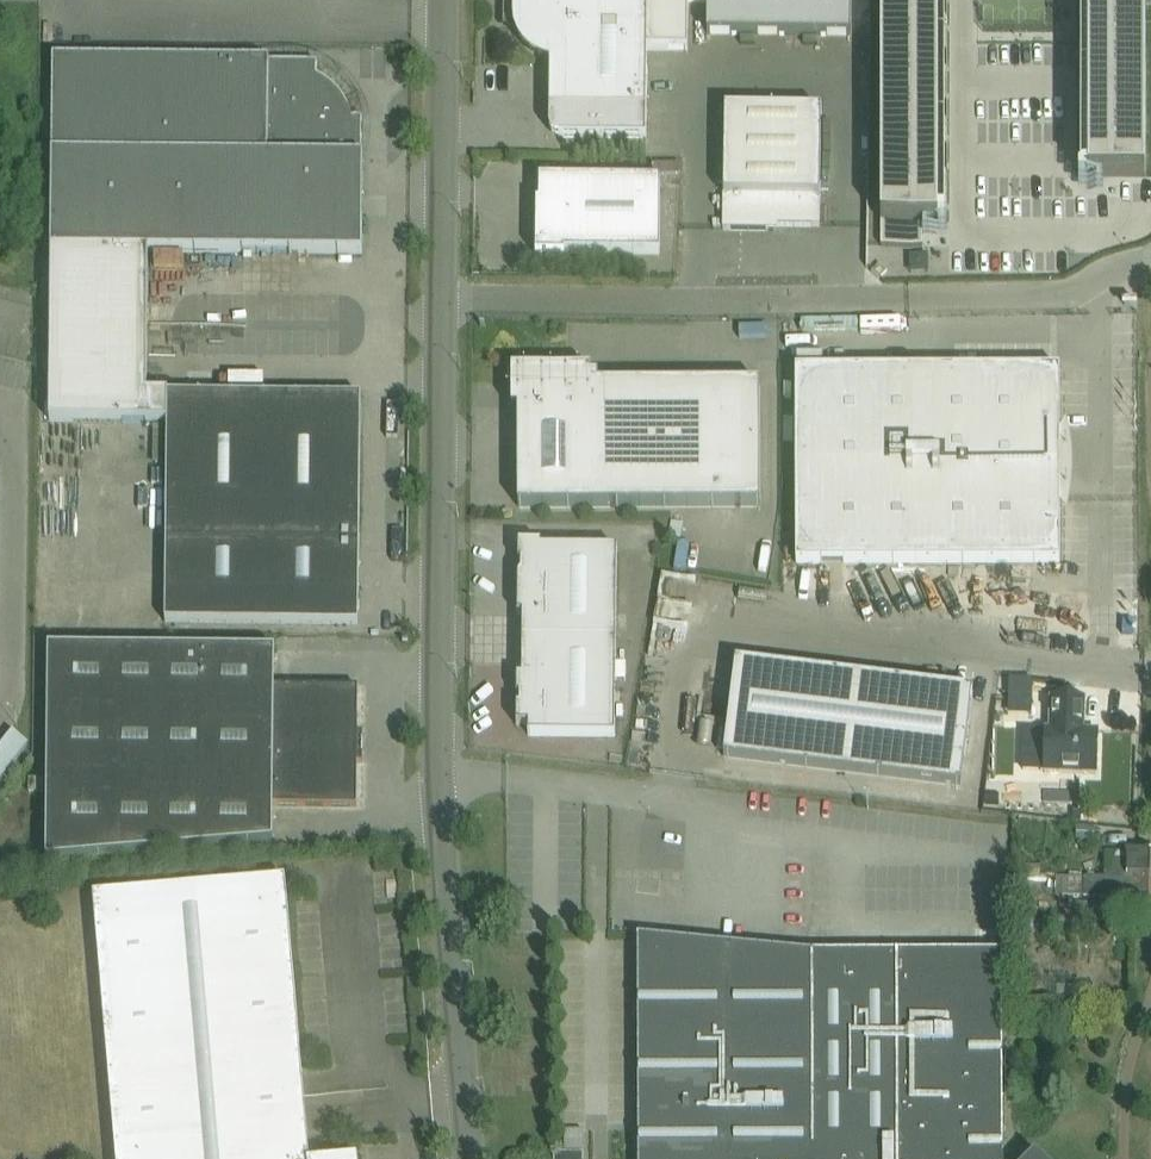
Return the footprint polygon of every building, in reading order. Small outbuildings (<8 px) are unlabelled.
[(512,4),(511,6),(511,9),(511,12),(511,15),(511,17),(511,20),(511,23),(512,26),(513,31),(515,34),(516,37),(518,40),(519,43),(522,47),(525,50),(527,52),(530,55),(532,56),(534,57),(538,60),(543,62),(549,64),(549,111),(548,129),(549,133),(551,136),(555,138),(558,139),(645,140),(646,52),(686,52),(687,4),(706,4),(706,0),(513,0),(512,4)] [(754,0),(706,0),(706,4),(706,35),(753,36),(754,0)] [(801,0),(754,0),(753,36),(801,36),(801,0)] [(801,36),(849,36),(850,0),(801,0),(801,36)] [(881,223),(922,223),(937,223),(937,0),(880,0),(881,223)] [(1089,177),(1146,177),(1146,0),(1089,0),(1089,177)] [(349,112),(348,109),(345,104),(343,100),(340,95),(337,92),(335,90),(331,86),(326,82),(321,79),(316,77),(316,63),(268,63),(268,61),(259,61),(259,72),(244,72),(245,61),(52,59),(48,418),(167,419),(165,540),(164,622),(357,624),(358,547),(360,547),(360,543),(358,543),(346,542),(346,527),(358,527),(360,397),(144,395),(145,252),(361,254),(362,157),(360,157),(361,117),(359,117),(351,119),(350,115),(349,112)] [(259,72),(259,61),(245,61),(244,72),(259,72)] [(724,110),(722,230),(766,231),(766,226),(819,227),(821,111),(724,110)] [(659,181),(538,180),(538,204),(535,204),(535,256),(563,256),(563,254),(658,254),(659,181)] [(922,223),(881,223),(881,247),(922,247),(922,223)] [(1059,563),(1059,429),(1058,371),(794,371),(795,564),(1059,563)] [(517,411),(517,508),(759,507),(758,386),(597,386),(597,378),(590,378),(590,372),(511,372),(511,411),(517,411)] [(358,543),(358,527),(346,527),(346,542),(358,543)] [(521,616),(521,640),(615,641),(616,550),(541,549),(541,544),(517,544),(517,564),(520,564),(519,574),(517,578),(517,616),(521,616)] [(1031,567),(1012,567),(1012,591),(1031,591),(1031,567)] [(614,737),(615,641),(521,640),(521,678),(516,678),(516,698),(519,698),(518,707),(516,707),(515,726),(528,726),(527,736),(614,737)] [(47,649),(45,862),(272,843),(272,806),(356,807),(356,763),(362,763),(362,732),(356,732),(357,688),(274,687),(274,651),(47,649)] [(960,787),(972,692),(734,662),(722,757),(960,787)] [(1043,773),(1095,775),(1096,733),(1082,732),(1083,701),(1050,700),(1049,731),(1044,731),(1043,773)] [(0,755),(0,783),(28,747),(14,736),(0,755)] [(1126,853),(1126,863),(1107,862),(1107,879),(1150,879),(1150,853),(1126,853)] [(1107,879),(1083,879),(1083,881),(1083,899),(1119,900),(1119,906),(1150,907),(1150,879),(1107,879)] [(295,1142),(289,1073),(301,1072),(285,880),(92,896),(115,1158),(297,1158),(295,1142)] [(1083,899),(1083,881),(1064,881),(1064,899),(1083,899)] [(974,928),(974,955),(996,955),(996,928),(974,928)] [(974,955),(812,956),(638,939),(638,1158),(1001,1158),(1001,954),(996,955),(974,955)] [(582,1155),(582,1131),(563,1131),(563,1155),(582,1155)]
